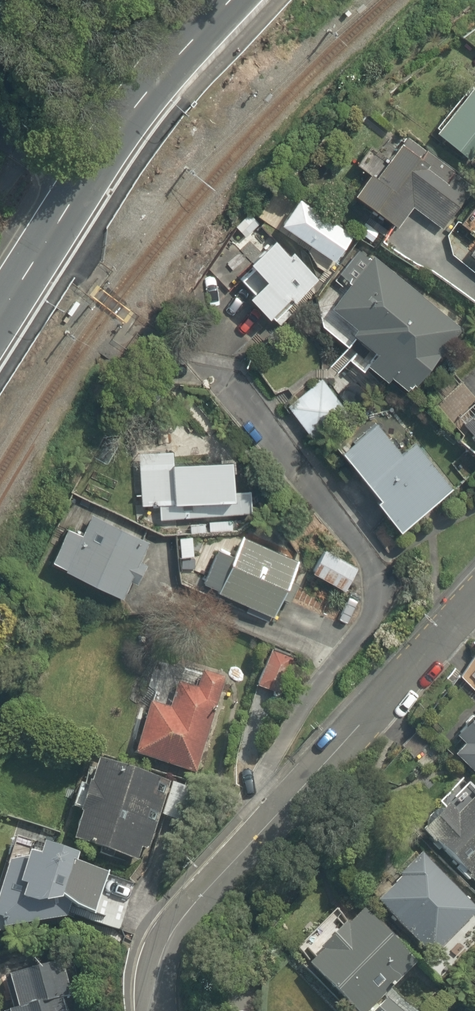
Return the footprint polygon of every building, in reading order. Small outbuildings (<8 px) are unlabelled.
[(459,161),(474,144),(474,86),(430,135),(459,161)] [(392,142),(383,154),(366,142),(346,169),(363,181),(347,203),(389,233),(406,210),(436,231),(463,194),(392,142)] [(292,197),(271,231),(329,268),(350,234),(292,197)] [(261,327),(315,277),(290,250),(281,258),(260,235),(221,272),(243,296),(237,301),(261,327)] [(462,254),(474,265),(474,238),(462,254)] [(458,331),(369,259),(324,316),(350,336),(344,343),(357,354),(354,358),(386,383),(392,376),(410,390),(458,331)] [(279,407),(310,445),(340,421),(309,382),(279,407)] [(474,443),(474,397),(468,403),(474,411),(459,423),(474,443)] [(353,436),(329,456),(366,501),(361,505),(388,537),(448,487),(409,439),(394,452),(369,422),(353,436)] [(241,490),(240,454),(227,455),(179,457),(178,449),(168,450),(135,451),(137,508),(150,508),(150,521),(171,520),(172,534),(172,557),(194,556),(193,533),(231,531),(230,517),(253,516),(253,500),(246,500),(246,490),(241,490)] [(144,536),(89,511),(79,534),(65,528),(49,561),(63,568),(61,573),(120,600),(129,582),(133,584),(144,560),(135,556),(144,536)] [(296,558),(242,533),(230,560),(215,553),(202,581),(271,613),(296,558)] [(292,658),(270,648),(254,685),(276,695),(292,658)] [(228,677),(185,663),(171,705),(147,697),(129,754),(196,776),(228,677)] [(453,729),(458,735),(449,743),(474,770),(474,708),(453,729)] [(180,822),(190,788),(99,760),(84,756),(68,807),(81,811),(72,842),(134,861),(138,849),(145,852),(156,815),(180,822)] [(460,776),(409,824),(474,893),(474,791),(460,776)] [(105,871),(25,852),(23,862),(4,857),(0,872),(0,916),(10,919),(16,898),(49,907),(50,902),(95,913),(105,871)] [(423,853),(375,901),(430,956),(474,911),(474,905),(423,853)] [(382,994),(413,962),(361,910),(348,923),(332,907),(291,948),(306,962),(302,965),(324,988),(314,999),(326,1010),(399,1010),(382,994)] [(59,998),(66,996),(54,956),(1,971),(0,972),(0,977),(10,1010),(63,1010),(59,998)]
